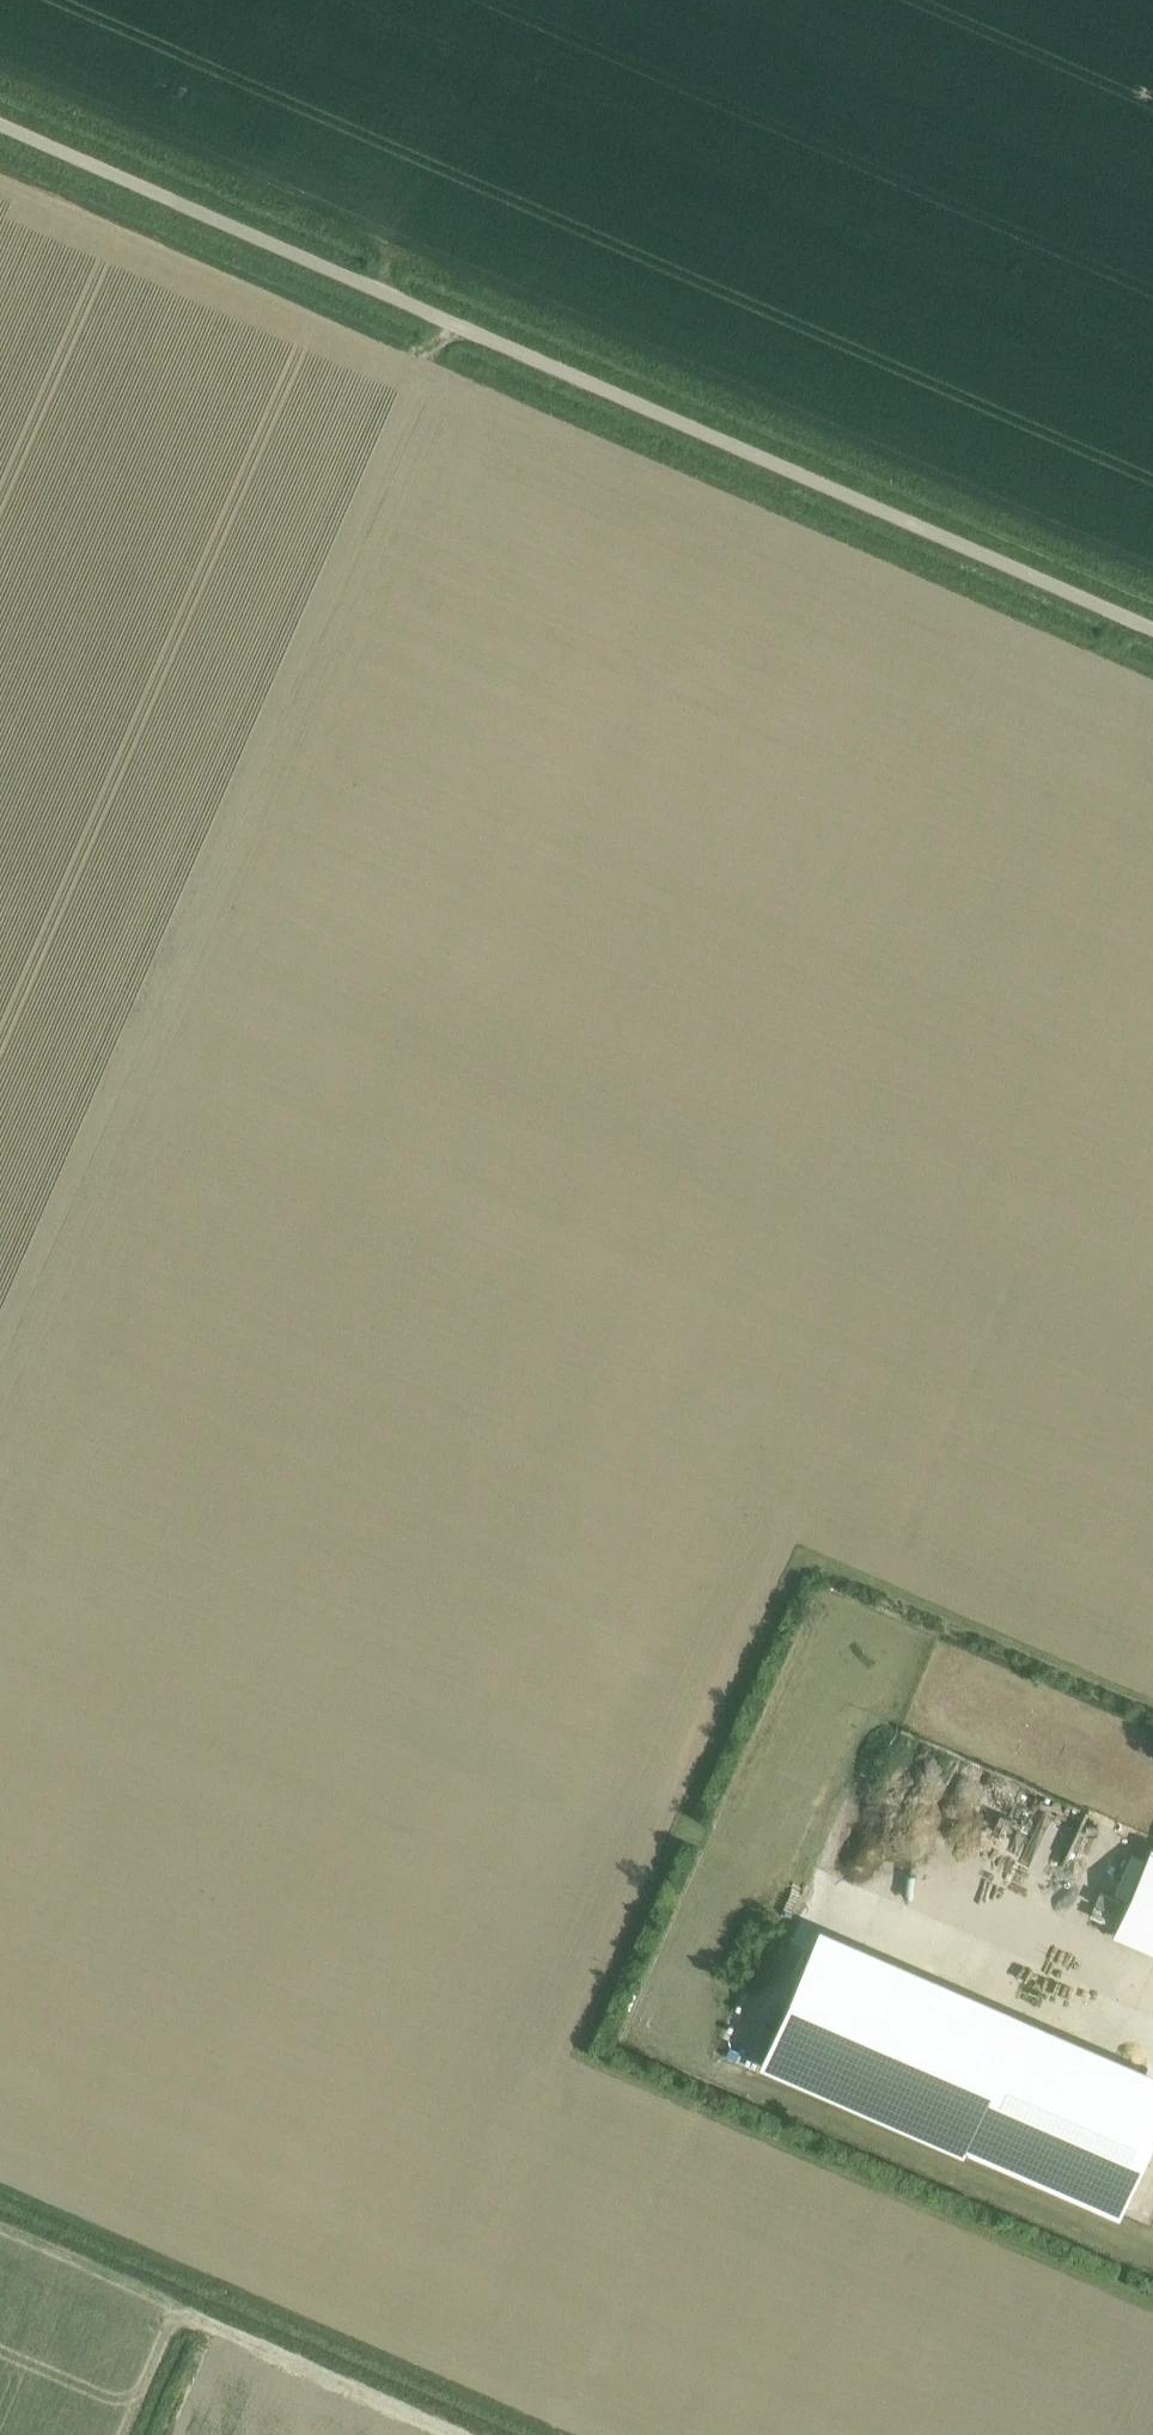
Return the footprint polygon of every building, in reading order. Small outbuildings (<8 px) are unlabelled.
[(348,235),(376,237),(377,225),(348,223),(348,235)] [(1117,1932),(1152,1948),(1152,1849),(1117,1932)] [(890,1896),(895,1879),(874,1874),(870,1892),(890,1896)] [(810,1947),(764,2053),(1121,2210),(1152,2137),(1152,2099),(810,1947)]
